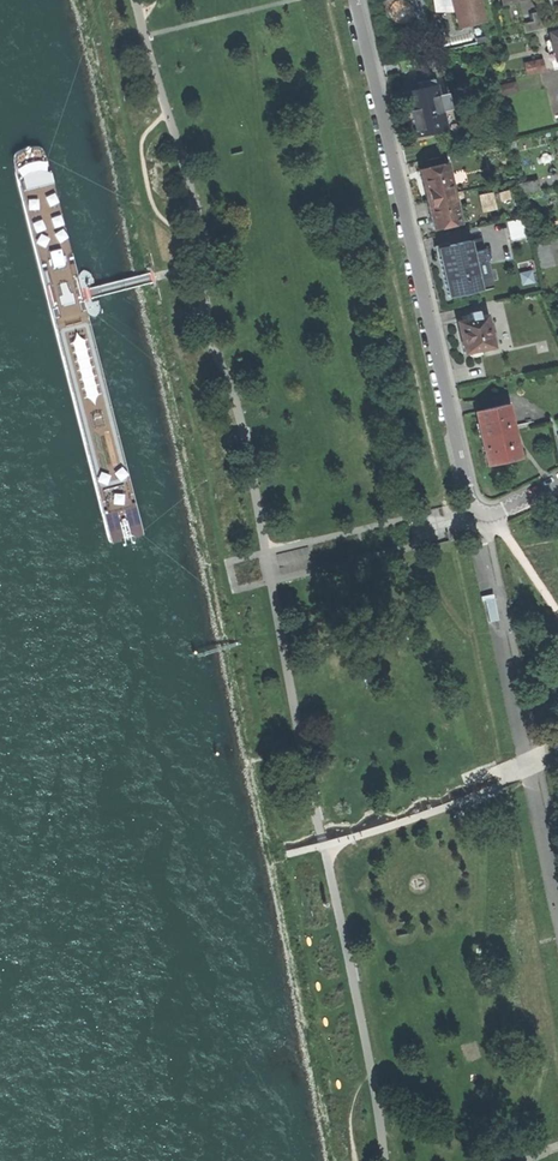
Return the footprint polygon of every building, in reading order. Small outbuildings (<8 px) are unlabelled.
[(437,5),(452,4),(459,28),(484,22),(478,0),(436,0),(437,5)] [(542,11),(532,13),(533,20),(535,29),(545,27),(542,11)] [(525,31),(535,29),(533,20),(523,22),(525,31)] [(549,33),(555,59),(551,60),(553,70),(557,69),(557,31),(549,33)] [(434,53),(416,58),(419,68),(437,64),(434,53)] [(544,56),(525,62),(530,75),(549,69),(544,56)] [(434,86),(405,92),(416,140),(429,137),(428,132),(444,128),(434,86)] [(429,167),(447,163),(445,156),(428,160),(429,167)] [(426,200),(453,193),(447,163),(429,167),(419,170),(426,200)] [(537,179),(518,184),(521,195),(540,190),(537,179)] [(453,193),(426,200),(433,230),(460,223),(453,193)] [(524,219),(507,223),(509,230),(525,226),(524,219)] [(487,226),(489,236),(508,232),(506,222),(487,226)] [(525,226),(509,230),(511,239),(528,235),(525,226)] [(549,241),(533,245),(535,253),(551,249),(549,241)] [(464,242),(435,248),(447,297),(475,291),(464,242)] [(551,249),(535,253),(537,261),(553,257),(551,249)] [(553,257),(537,261),(539,269),(555,266),(553,257)] [(464,353),(469,352),(470,356),(473,357),(479,356),(481,353),(481,349),(492,347),(485,316),(457,322),(464,353)] [(507,405),(476,412),(479,423),(481,423),(487,450),(485,450),(488,466),(519,459),(507,405)] [(490,622),(499,620),(493,594),(485,596),(490,622)]
